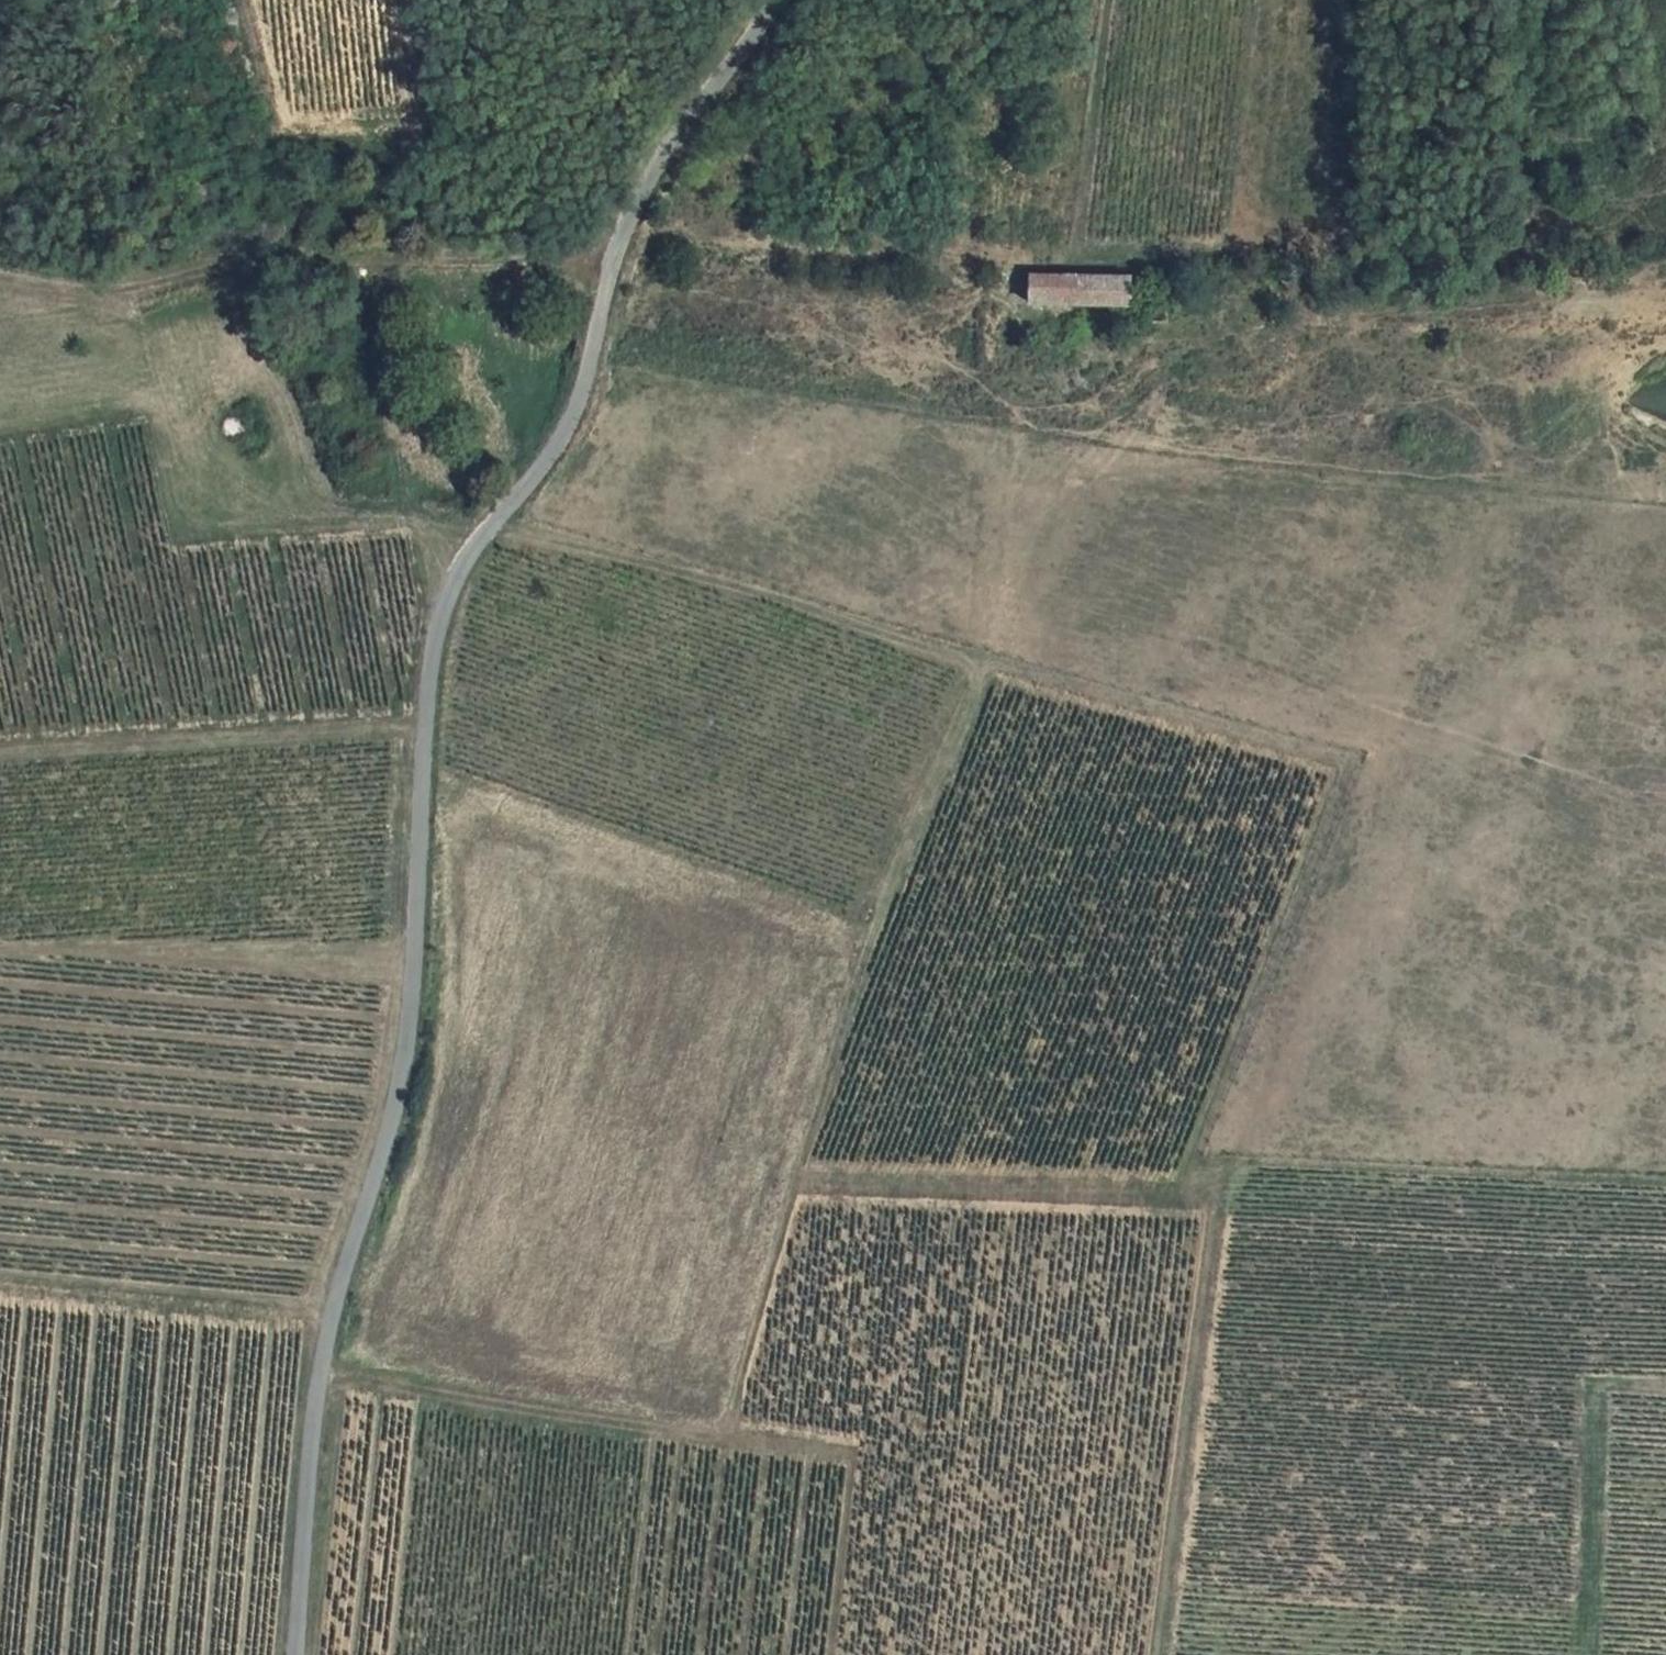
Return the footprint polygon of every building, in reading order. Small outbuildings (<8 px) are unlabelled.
[(983,279),(981,306),(1080,311),(1083,311),(1084,283),(1041,281),(983,279)]
